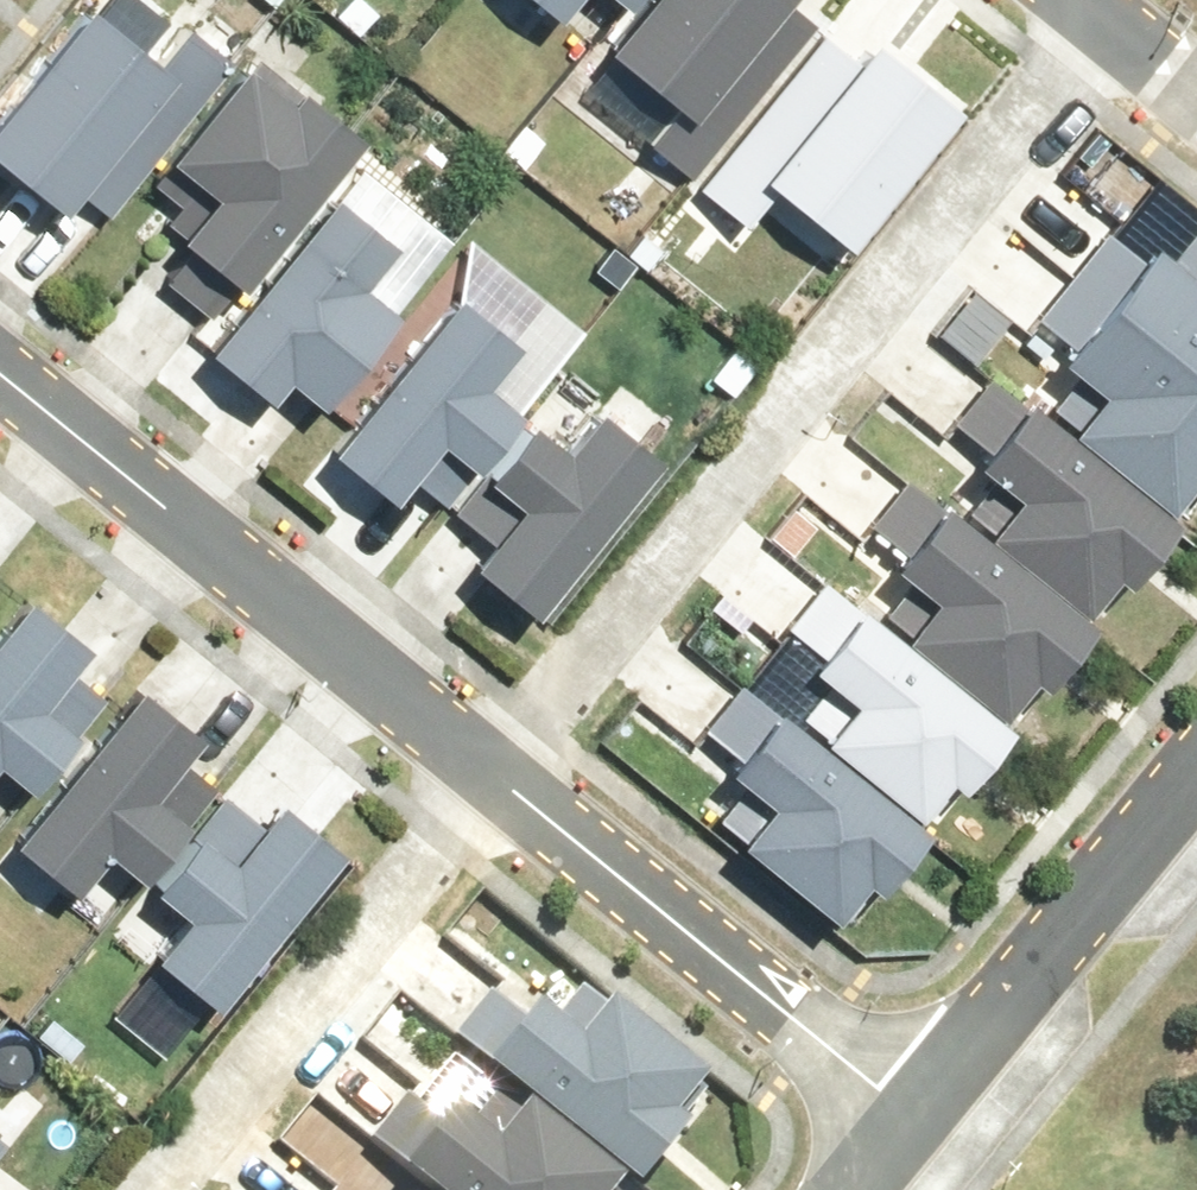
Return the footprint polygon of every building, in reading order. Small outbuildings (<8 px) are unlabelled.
[(528,29),(547,8),(568,26),(591,0),(497,0),(528,29)] [(820,33),(783,0),(646,0),(650,3),(614,43),(678,101),(645,137),(690,176),(820,33)] [(228,68),(182,26),(144,71),(85,20),(0,122),(0,160),(21,177),(37,158),(102,214),(148,173),(228,68)] [(820,33),(690,176),(743,223),(780,180),(843,236),(951,115),(911,79),(893,100),(820,33)] [(149,253),(249,328),(340,210),(320,194),(362,139),(264,64),(249,84),(228,68),(148,173),(187,203),(149,253)] [(349,412),(427,321),(387,288),(420,247),(349,191),(340,210),(249,328),(224,347),(289,399),(306,376),(349,412)] [(1086,353),(1080,362),(1120,394),(1090,432),(1192,513),(1196,507),(1196,262),(1174,244),(1158,263),(1115,231),(1044,321),(1086,353)] [(1031,403),(1041,410),(1048,401),(1080,362),(990,290),(951,338),(996,376),(1031,403)] [(482,297),(364,444),(364,458),(418,502),(463,444),(504,479),(550,418),(510,386),(542,346),(482,297)] [(1041,410),(1031,403),(996,376),(962,419),(1006,453),(999,464),(1036,494),(1005,534),(1110,617),(1145,574),(1161,588),(1196,543),(1196,517),(1192,513),(1090,432),(1048,401),(1041,410)] [(550,418),(504,479),(542,509),(497,565),(558,613),(682,458),(625,412),(593,452),(550,418)] [(927,418),(893,460),(917,478),(953,507),(986,465),(927,418)] [(1005,534),(967,504),(960,512),(953,507),(917,478),(882,523),(925,557),(915,569),(951,598),(922,634),(1029,719),(1061,678),(1079,692),(1128,632),(1110,617),(1005,534)] [(922,634),(827,559),(775,623),(872,700),(838,744),(940,823),(974,781),(995,798),(1046,734),(1029,719),(922,634)] [(103,739),(61,705),(108,648),(45,597),(0,651),(0,782),(17,762),(57,795),(103,739)] [(730,822),(859,923),(889,883),(913,901),(962,841),(940,823),(838,744),(743,668),(688,737),(754,789),(730,822)] [(103,739),(57,795),(65,802),(31,844),(93,896),(131,851),(171,885),(215,830),(174,796),(219,740),(156,688),(110,745),(103,739)] [(215,830),(171,885),(207,914),(171,959),(230,1009),(357,855),(299,807),(253,862),(215,830)] [(441,1043),(644,1189),(650,1189),(713,1103),(610,1028),(589,1058),(485,983),(441,1043)] [(359,1141),(426,1189),(615,1189),(528,1127),(506,1156),(403,1081),(359,1141)] [(306,1189),(345,1189),(319,1172),(306,1189)]
